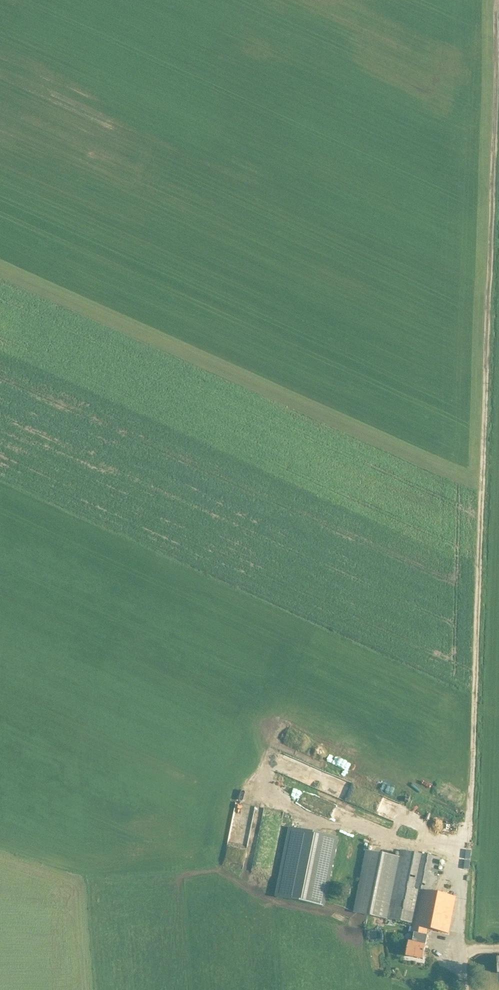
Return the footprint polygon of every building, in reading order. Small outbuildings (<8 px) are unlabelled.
[(266,787),(280,794),(284,785),(270,778),(266,787)] [(322,906),(336,837),(289,828),(276,897),(322,906)] [(366,849),(354,912),(368,915),(415,924),(414,927),(410,926),(409,932),(413,933),(414,934),(413,942),(409,942),(408,946),(406,956),(423,959),(426,945),(420,944),(422,935),(427,936),(428,930),(448,934),(449,931),(456,897),(446,895),(433,892),(440,857),(400,849),(399,856),(366,849)]
